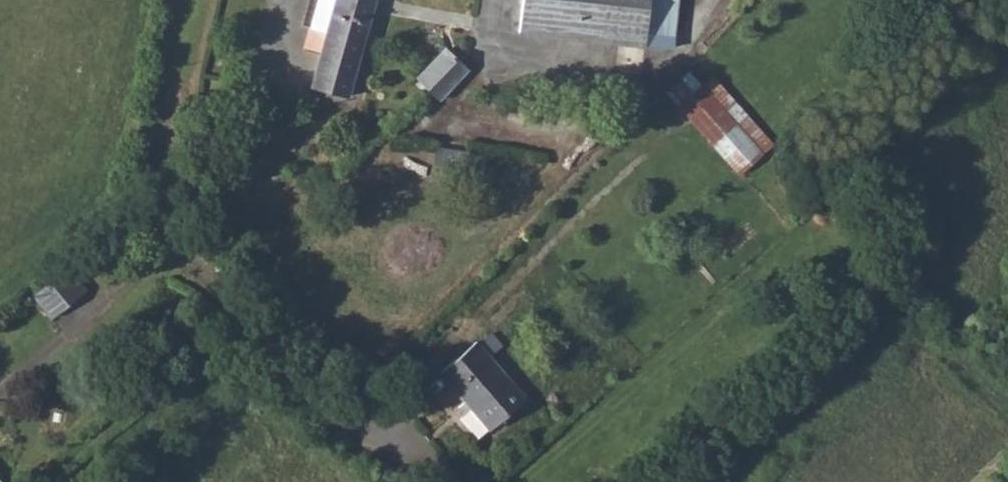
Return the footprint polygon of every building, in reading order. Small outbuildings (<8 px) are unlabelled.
[(314,28),(326,32),(311,87),(348,98),(376,0),(322,0),(314,28)] [(519,31),(644,45),(648,0),(522,0),(519,31)] [(446,48),(418,78),(440,99),(468,69),(446,48)] [(766,150),(706,83),(702,86),(691,74),(669,95),(739,174),(766,150)] [(713,77),(706,83),(766,150),(772,144),(713,77)] [(34,293),(54,317),(89,287),(69,264),(34,293)] [(439,372),(469,406),(489,429),(525,399),(489,357),(501,347),(489,334),(477,344),(475,341),(439,372)]
